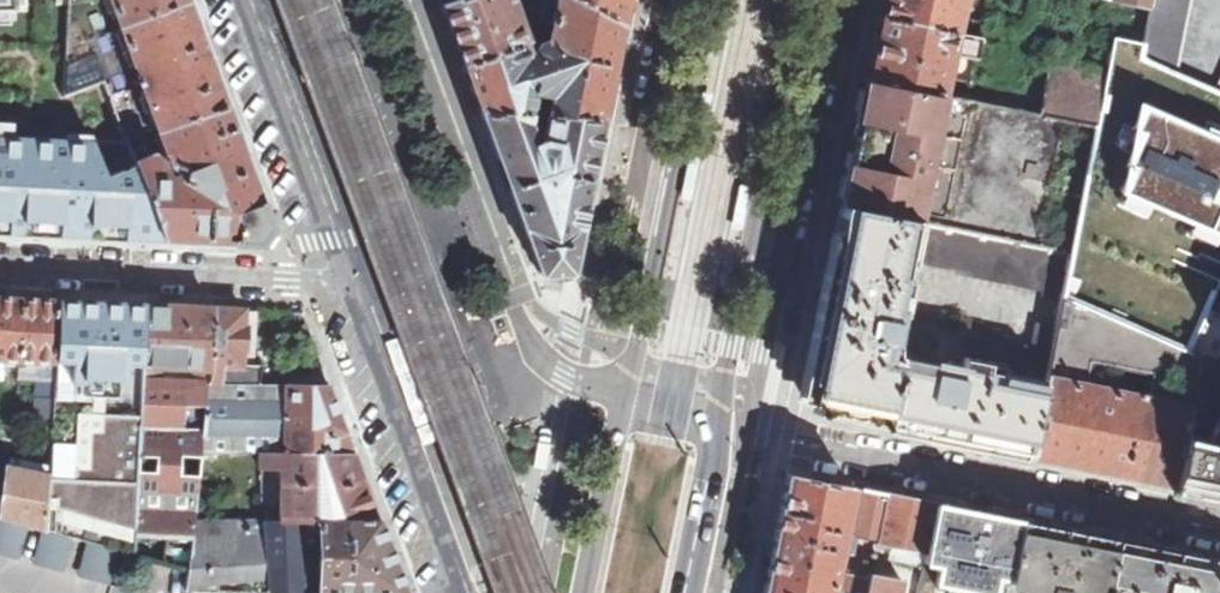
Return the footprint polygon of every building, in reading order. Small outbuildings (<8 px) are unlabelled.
[(19,8),(19,0),(0,0),(0,8),(19,8)] [(64,98),(105,81),(133,163),(150,157),(158,165),(164,182),(174,179),(177,172),(171,169),(168,158),(164,157),(155,131),(117,27),(108,0),(70,0),(64,98)] [(189,0),(108,0),(117,27),(189,0)] [(227,105),(218,82),(215,82),(208,63),(211,60),(189,0),(117,27),(155,131),(227,105)] [(443,6),(465,70),(527,46),(527,44),(520,27),(510,0),(459,0),(443,6)] [(603,118),(622,26),(574,0),(558,0),(558,1),(550,40),(551,47),(547,43),(543,42),(540,44),(538,47),(535,55),(526,51),(529,49),(527,46),(465,70),(481,115),(528,116),(546,116),(603,118)] [(531,16),(520,27),(527,44),(540,33),(547,0),(536,0),(531,16)] [(622,26),(627,0),(574,0),(622,26)] [(880,18),(955,34),(961,0),(884,0),(880,18)] [(1119,2),(1121,2),(1151,9),(1153,0),(1119,0),(1119,2)] [(1177,74),(1191,0),(1153,0),(1151,9),(1142,58),(1177,74)] [(981,40),(955,34),(880,18),(867,82),(942,98),(951,53),(977,59),(981,40)] [(1218,92),(1177,74),(1142,58),(1126,89),(1096,179),(1087,176),(1076,235),(1213,295),(1219,296),(1219,93),(1218,92)] [(1053,62),(1044,117),(1096,127),(1105,84),(1107,73),(1053,62)] [(942,98),(867,82),(861,107),(846,188),(842,206),(1072,253),(1076,235),(1087,176),(1096,127),(1044,117),(942,98)] [(1096,127),(1087,176),(1096,179),(1126,89),(1105,84),(1096,127)] [(222,243),(260,245),(272,228),(259,191),(227,105),(155,131),(164,157),(168,158),(171,169),(177,172),(174,179),(164,182),(158,165),(150,157),(133,163),(134,165),(160,241),(222,243)] [(541,277),(571,274),(603,118),(546,116),(542,141),(533,141),(527,125),(528,116),(481,115),(541,277)] [(62,138),(0,135),(0,233),(57,236),(62,138)] [(62,138),(57,236),(142,240),(160,241),(134,165),(105,175),(93,140),(62,138)] [(688,158),(679,200),(689,203),(698,160),(688,158)] [(740,231),(749,189),(739,187),(729,229),(740,231)] [(1072,253),(842,206),(808,370),(807,381),(818,383),(814,404),(821,415),(920,434),(1032,456),(1057,327),(1036,323),(1031,347),(977,336),(972,358),(965,357),(963,369),(900,356),(897,360),(887,358),(891,351),(909,260),(959,271),(959,274),(1044,291),(1045,295),(1063,299),(1064,296),(1072,253)] [(1064,296),(1189,351),(1206,311),(1213,295),(1076,235),(1072,253),(1064,296)] [(1057,327),(1032,456),(1174,485),(1184,434),(1189,407),(1085,387),(1090,361),(1195,380),(1199,356),(1189,351),(1064,296),(1063,299),(1057,327)] [(54,361),(57,301),(20,299),(0,299),(0,359),(54,361)] [(47,532),(136,555),(143,367),(145,305),(140,305),(57,301),(54,361),(53,381),(53,398),(49,478),(47,532)] [(209,369),(215,309),(183,307),(145,305),(143,367),(161,368),(209,369)] [(208,384),(260,385),(261,366),(253,365),(254,311),(215,309),(209,369),(208,384)] [(1189,351),(1199,356),(1219,365),(1219,317),(1206,311),(1189,351)] [(1190,401),(1202,406),(1214,382),(1219,385),(1219,365),(1199,356),(1195,380),(1190,401)] [(161,368),(143,367),(136,555),(191,570),(195,522),(201,454),(208,384),(160,383),(161,368)] [(292,385),(330,386),(323,367),(293,367),(292,385)] [(53,398),(53,381),(36,380),(36,397),(53,398)] [(327,453),(354,453),(330,386),(292,385),(260,385),(208,384),(201,454),(262,453),(327,453)] [(1174,485),(1219,494),(1219,427),(1219,428),(1211,424),(1205,437),(1184,434),(1174,485)] [(266,511),(266,522),(304,522),(322,522),(379,523),(354,453),(327,453),(262,453),(262,469),(283,469),(282,511),(266,511)] [(1,519),(47,532),(49,478),(8,470),(1,519)] [(838,553),(852,487),(788,474),(764,592),(830,592),(838,553)] [(852,487),(838,553),(852,556),(856,537),(878,541),(887,494),(852,487)] [(887,494),(878,541),(878,543),(893,546),(892,551),(898,553),(900,547),(927,553),(936,505),(887,494)] [(1010,588),(1023,522),(936,505),(919,592),(1009,592),(1010,588)] [(16,559),(25,528),(41,533),(34,564),(64,572),(71,542),(86,545),(79,576),(113,585),(119,554),(47,532),(1,519),(0,519),(0,555),(16,559)] [(219,580),(271,577),(266,522),(195,522),(191,570),(189,591),(218,592),(219,580)] [(272,592),(303,592),(303,584),(304,542),(304,522),(266,522),(271,577),(272,592)] [(304,522),(304,542),(322,543),(322,522),(304,522)] [(387,592),(406,592),(379,523),(322,522),(322,543),(321,592),(387,592)] [(1117,540),(1106,538),(1073,532),(1023,522),(1010,588),(1033,592),(1107,592),(1117,540)] [(1117,540),(1107,592),(1219,592),(1219,561),(1117,540)] [(870,581),(848,576),(846,581),(844,592),(867,592),(870,581)] [(904,583),(871,576),(870,581),(867,592),(902,592),(904,583)]
